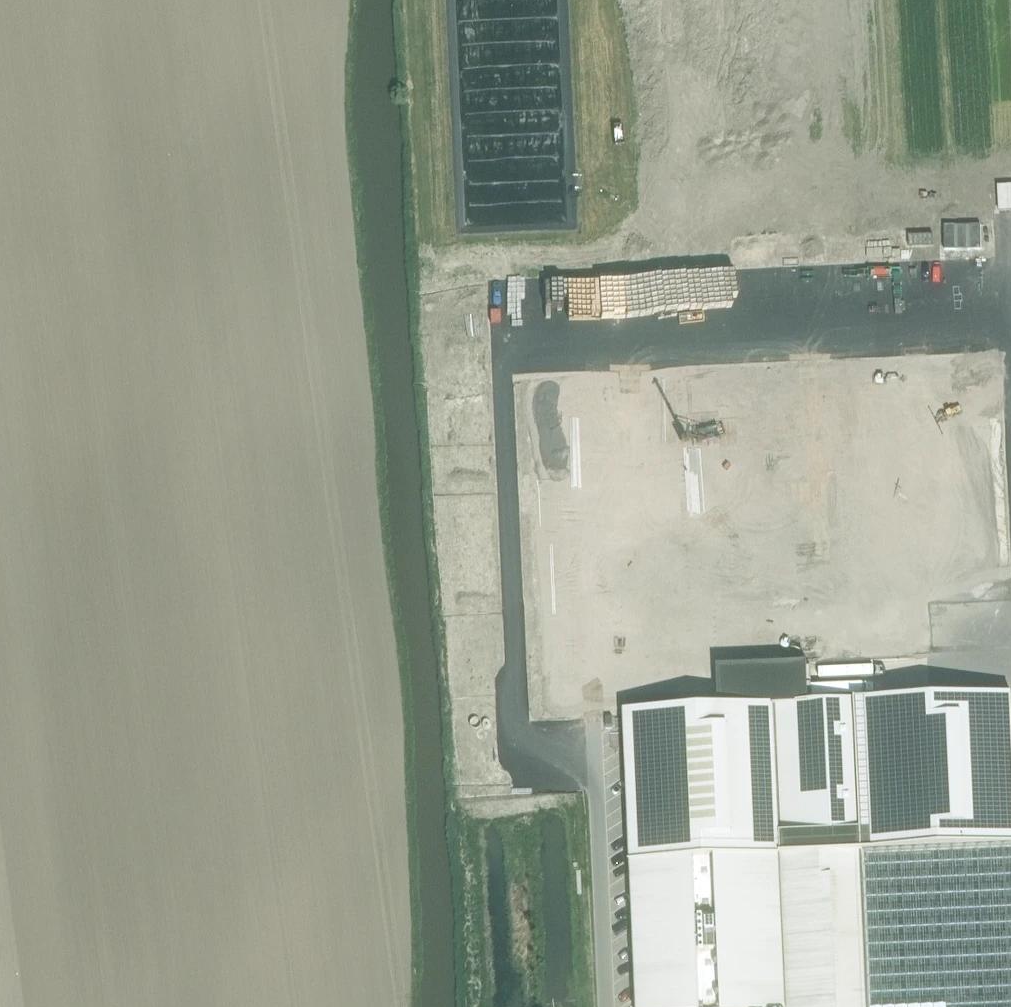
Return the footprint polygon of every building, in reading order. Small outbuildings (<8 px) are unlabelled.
[(728,276),(697,276),(696,300),(729,301),(728,276)] [(681,457),(529,464),(540,714),(625,711),(719,706),(718,666),(715,609),(1007,596),(1000,443),(841,450),(837,364),(677,371),(681,457)] [(625,711),(631,859),(638,1006),(871,1006),(865,851),(781,854),(774,704),(807,703),(805,663),(718,666),(719,706),(625,711)] [(774,704),(781,854),(865,851),(1010,845),(1010,694),(807,703),(774,704)] [(865,851),(871,1006),(1010,1006),(1010,845),(865,851)]
